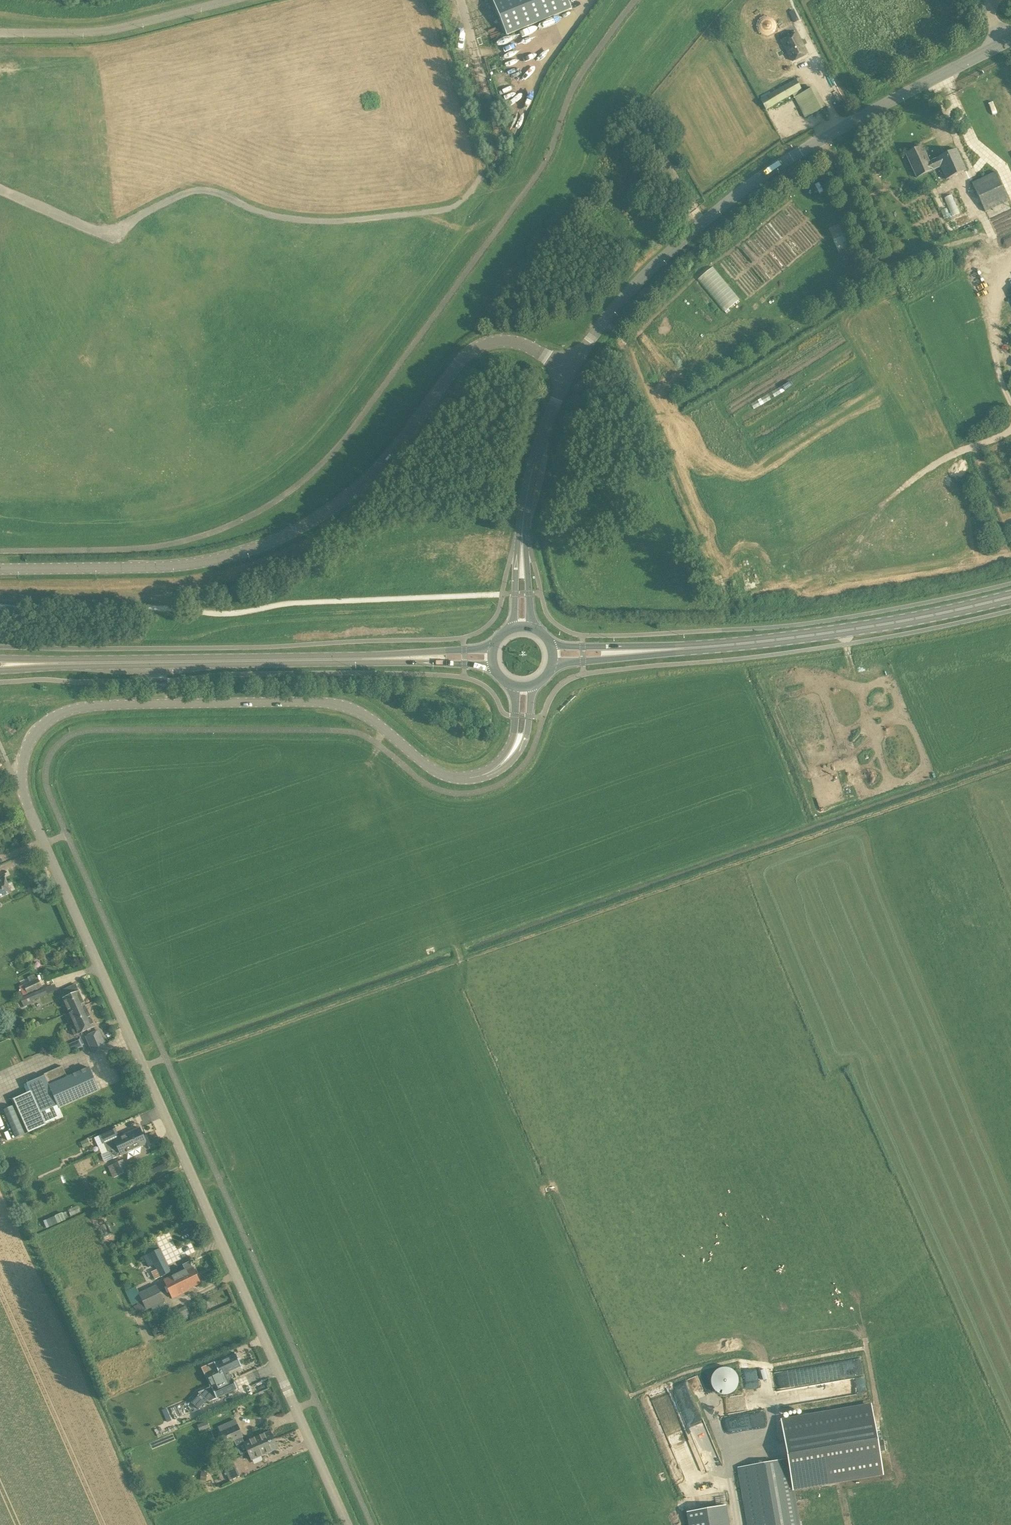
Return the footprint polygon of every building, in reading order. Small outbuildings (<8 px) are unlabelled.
[(506,35),(571,9),(568,0),(492,0),(506,35)] [(773,20),(770,18),(767,18),(764,18),(761,19),(759,21),(757,24),(757,27),(757,30),(758,33),(761,35),(763,36),(767,37),(770,36),(772,35),(774,32),(776,29),(776,26),(775,23),(773,20)] [(792,61),(806,54),(796,34),(782,41),(792,61)] [(765,110),(790,97),(791,100),(794,98),(804,118),(820,109),(825,107),(814,87),(803,92),(796,79),(760,99),(765,110)] [(649,150),(654,147),(648,136),(643,139),(649,150)] [(945,180),(965,170),(955,149),(929,162),(921,146),(905,154),(916,178),(939,167),(945,180)] [(972,182),(985,212),(1009,201),(995,171),(972,182)] [(952,214),(960,211),(951,193),(944,196),(952,214)] [(967,219),(965,213),(948,221),(951,226),(967,219)] [(0,880),(0,897),(10,893),(11,892),(5,878),(0,880)] [(34,974),(27,977),(29,982),(21,986),(19,987),(23,996),(42,987),(38,978),(36,979),(34,974)] [(55,984),(20,998),(24,1007),(34,1003),(33,1000),(47,994),(57,990),(55,984)] [(77,1009),(85,1006),(76,985),(60,992),(69,1012),(69,1013),(77,1009)] [(85,1006),(77,1009),(69,1013),(69,1012),(65,1014),(74,1035),(78,1034),(94,1027),(85,1006)] [(106,1044),(100,1031),(87,1037),(94,1053),(107,1048),(106,1044)] [(66,1045),(69,1052),(82,1046),(79,1039),(66,1045)] [(44,1074),(48,1085),(59,1109),(99,1090),(89,1067),(67,1077),(62,1066),(44,1074)] [(30,1084),(42,1112),(54,1106),(41,1079),(30,1084)] [(2,1133),(5,1141),(22,1134),(11,1104),(0,1108),(9,1130),(2,1133)] [(143,1136),(139,1128),(104,1144),(107,1151),(109,1150),(110,1151),(143,1136)] [(147,1144),(143,1136),(110,1151),(113,1158),(121,1154),(121,1155),(147,1144)] [(83,1148),(90,1144),(87,1138),(80,1142),(83,1148)] [(125,1164),(123,1159),(108,1166),(113,1177),(128,1171),(125,1164)] [(81,1161),(66,1168),(71,1178),(85,1171),(81,1161)] [(165,1168),(163,1164),(151,1170),(153,1174),(165,1168)] [(160,1248),(144,1255),(149,1266),(154,1264),(165,1259),(160,1248)] [(171,1272),(165,1259),(154,1264),(157,1269),(151,1272),(155,1279),(171,1272)] [(168,1288),(188,1279),(198,1274),(192,1261),(192,1260),(184,1264),(186,1269),(164,1278),(168,1288)] [(198,1274),(188,1279),(168,1288),(173,1297),(190,1289),(189,1288),(201,1282),(198,1274)] [(137,1303),(136,1304),(160,1293),(155,1285),(150,1288),(138,1293),(141,1299),(136,1302),(137,1303)] [(142,1311),(163,1300),(160,1293),(136,1304),(136,1305),(134,1306),(137,1314),(142,1311)] [(208,1379),(220,1373),(223,1382),(212,1387),(216,1398),(237,1389),(229,1371),(236,1368),(241,1366),(236,1356),(235,1354),(215,1363),(216,1364),(203,1370),(208,1379)] [(776,1387),(835,1379),(833,1363),(773,1371),(776,1387)] [(711,1378),(711,1381),(711,1384),(712,1387),(714,1389),(715,1390),(717,1392),(720,1394),(723,1394),(726,1394),(727,1394),(730,1393),(732,1392),(735,1390),(736,1387),(738,1385),(738,1382),(738,1380),(738,1377),(737,1375),(736,1373),(734,1371),(732,1369),(729,1368),(728,1368),(725,1367),(722,1367),(719,1368),(716,1370),(714,1372),(712,1374),(712,1375),(711,1378)] [(199,1393),(191,1402),(198,1409),(207,1400),(199,1393)] [(878,1440),(872,1404),(782,1420),(788,1457),(794,1487),(883,1471),(880,1450),(886,1449),(884,1439),(878,1440)] [(737,1418),(738,1428),(757,1426),(756,1414),(742,1416),(742,1418),(737,1418)] [(270,1430),(244,1442),(242,1437),(243,1437),(236,1419),(218,1427),(226,1444),(234,1440),(238,1449),(240,1454),(247,1451),(248,1453),(252,1451),(251,1448),(258,1444),(259,1447),(265,1444),(264,1442),(273,1438),(270,1430)] [(209,1428),(207,1422),(197,1426),(199,1432),(209,1428)] [(710,1448),(709,1442),(711,1442),(708,1429),(695,1432),(700,1451),(710,1448)] [(262,1455),(278,1448),(273,1438),(264,1442),(265,1444),(259,1447),(258,1444),(251,1448),(252,1451),(248,1453),(251,1459),(262,1455)] [(737,1467),(747,1524),(801,1524),(794,1487),(788,1457),(737,1467)] [(239,1476),(234,1463),(224,1467),(229,1480),(239,1476)]
